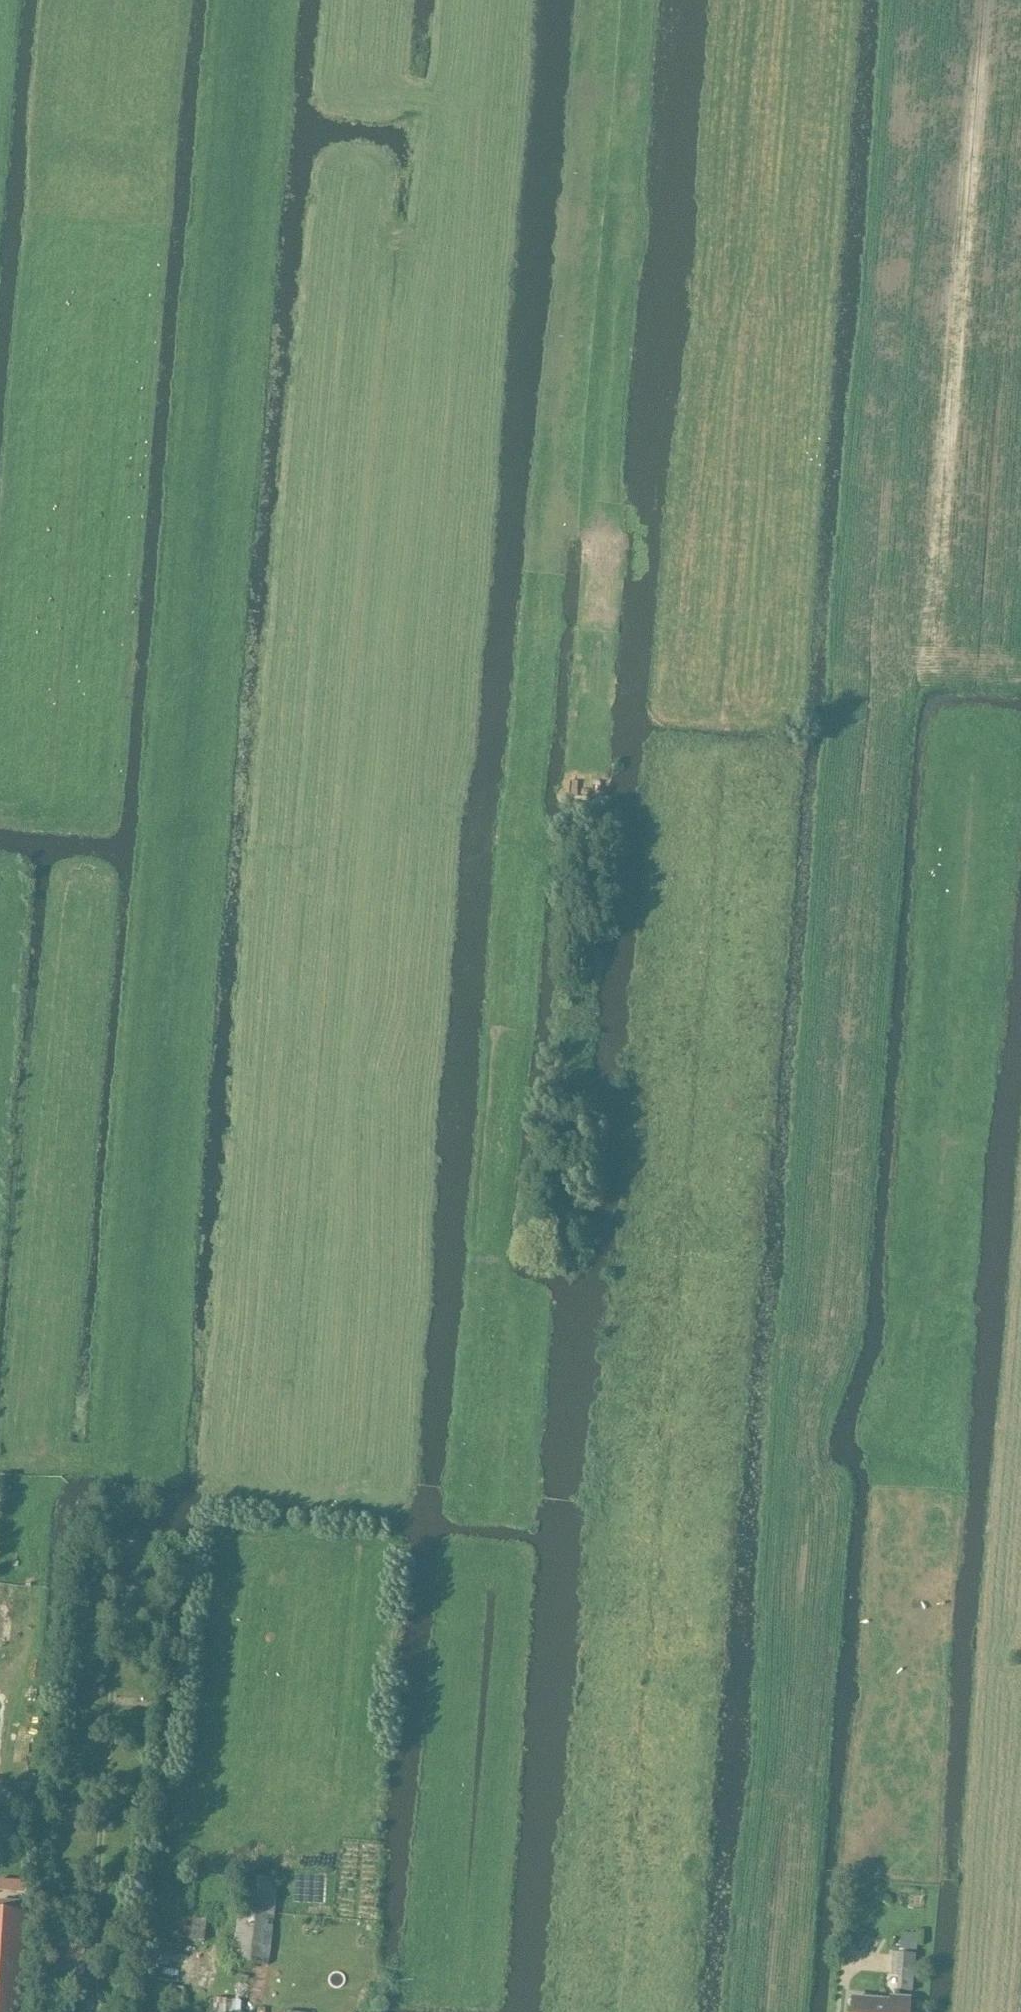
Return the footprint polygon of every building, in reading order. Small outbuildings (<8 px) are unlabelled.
[(264,2000),(273,1913),(277,1878),(241,1876),(233,1963),(253,1964),(250,1992),(253,1999),(264,2000)] [(0,1909),(0,1962),(22,1963),(26,1911),(0,1909)] [(207,1919),(159,1915),(157,1937),(205,1941),(207,1919)] [(900,1940),(899,1949),(917,1951),(917,1941),(915,1941),(916,1933),(902,1932),(901,1940),(900,1940)] [(900,1990),(912,1991),(915,1956),(893,1954),(891,1974),(901,1974),(900,1990)] [(22,1963),(0,1962),(0,2011),(18,2011),(22,1963)] [(241,2002),(239,2000),(211,1998),(210,2011),(240,2011),(241,2002)] [(852,2011),(909,2011),(910,2000),(891,1998),(891,2002),(853,1999),(852,2011)]
